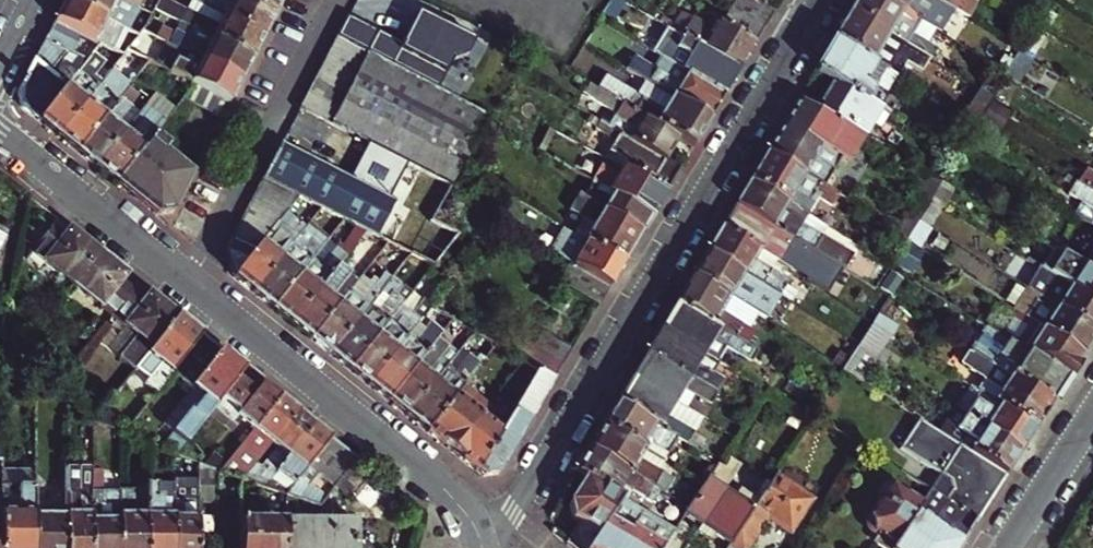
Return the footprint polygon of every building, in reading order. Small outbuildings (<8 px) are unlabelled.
[(55,20),(101,43),(113,49),(123,55),(127,50),(127,49),(115,43),(119,36),(102,27),(106,19),(68,0),(65,0),(55,20)] [(106,19),(139,35),(143,29),(151,14),(140,8),(132,22),(127,20),(130,14),(113,5),(115,0),(68,0),(106,19)] [(140,8),(151,14),(155,6),(143,0),(124,0),(140,8)] [(193,26),(252,58),(262,37),(204,6),(200,14),(188,8),(187,10),(167,0),(158,0),(155,6),(193,26)] [(274,14),(247,0),(194,0),(204,6),(262,37),(274,14)] [(274,14),(282,0),(247,0),(274,14)] [(390,10),(396,0),(370,0),(390,10)] [(734,5),(731,10),(763,30),(774,13),(755,1),(753,0),(737,0),(734,5)] [(884,0),(858,0),(851,12),(928,59),(931,60),(937,51),(912,36),(921,22),(884,0)] [(921,22),(940,34),(948,20),(915,0),(884,0),(921,22)] [(969,19),(976,6),(966,0),(937,0),(969,19)] [(755,44),(763,30),(731,10),(722,25),(755,44)] [(347,16),(335,38),(367,55),(391,67),(434,90),(450,61),(465,53),(472,39),(418,12),(402,44),(347,16)] [(851,12),(834,41),(883,71),(885,72),(895,56),(921,71),(928,59),(851,12)] [(755,44),(722,25),(717,22),(711,32),(681,14),(671,30),(702,49),(739,71),(755,44)] [(21,107),(38,120),(78,72),(91,55),(101,43),(55,20),(18,90),(21,107)] [(252,58),(193,26),(188,35),(177,30),(170,43),(177,47),(241,79),(252,58)] [(367,55),(335,38),(327,53),(359,69),(367,55)] [(815,72),(832,83),(864,102),(883,71),(834,41),(815,72)] [(158,66),(195,85),(229,103),(240,80),(241,79),(177,47),(172,56),(165,53),(158,66)] [(78,72),(38,120),(57,135),(103,79),(107,74),(123,55),(113,49),(101,63),(99,62),(86,79),(78,72)] [(702,49),(687,74),(724,96),(739,71),(702,49)] [(327,53),(320,66),(352,83),(359,69),(327,53)] [(91,55),(78,72),(86,79),(99,62),(91,55)] [(434,90),(391,67),(367,55),(359,69),(352,83),(345,97),(338,110),(330,125),(367,144),(451,188),(491,119),(434,90)] [(724,96),(687,74),(662,59),(655,70),(634,57),(626,69),(645,80),(658,88),(710,119),(724,96)] [(320,66),(313,80),(345,97),(352,83),(320,66)] [(103,79),(57,135),(78,152),(128,89),(131,86),(119,77),(115,81),(107,74),(103,79)] [(710,119),(658,88),(649,102),(636,94),(605,76),(596,89),(678,140),(692,149),(710,119)] [(678,140),(596,89),(579,78),(575,84),(618,110),(608,127),(665,161),(665,162),(678,140)] [(313,80),(306,94),(338,110),(345,97),(313,80)] [(649,102),(658,88),(645,80),(636,94),(649,102)] [(832,83),(816,110),(856,133),(863,138),(879,111),(864,102),(832,83)] [(185,96),(221,117),(229,103),(195,85),(185,96)] [(128,89),(78,152),(96,166),(145,107),(148,104),(128,89)] [(306,94),(299,108),(330,125),(338,110),(306,94)] [(856,133),(816,110),(799,100),(784,124),(840,159),(856,133)] [(164,122),(145,107),(96,166),(115,182),(155,133),(164,122)] [(840,159),(784,124),(766,154),(823,188),(840,159)] [(155,133),(115,182),(155,214),(172,212),(191,174),(164,152),(167,142),(155,133)] [(280,144),(262,178),(299,197),(358,228),(366,232),(434,267),(458,238),(430,223),(334,172),(280,144)] [(334,172),(430,223),(451,188),(367,144),(356,167),(341,159),(334,172)] [(766,154),(749,182),(807,216),(817,198),(831,207),(837,196),(823,188),(766,154)] [(665,162),(665,161),(649,186),(664,195),(679,170),(665,162)] [(664,195),(649,186),(622,171),(618,178),(601,168),(598,174),(579,163),(574,171),(593,183),(651,216),(664,195)] [(1077,183),(1092,193),(1092,174),(1085,170),(1077,183)] [(1077,183),(1065,176),(1063,181),(1072,187),(1067,194),(1092,210),(1092,193),(1077,183)] [(262,178),(255,194),(287,211),(299,197),(262,178)] [(749,182),(735,206),(808,250),(842,271),(851,256),(813,232),(818,223),(807,216),(749,182)] [(623,264),(651,216),(593,183),(584,198),(580,195),(570,212),(595,227),(586,243),(623,264)] [(255,194),(247,208),(277,223),(285,213),(287,211),(255,194)] [(923,209),(912,202),(895,231),(906,237),(915,222),(923,209)] [(926,228),(938,208),(928,202),(923,209),(915,222),(926,228)] [(808,250),(735,206),(721,229),(758,252),(793,275),(808,250)] [(247,208),(240,222),(266,236),(277,223),(247,208)] [(266,236),(256,248),(233,276),(253,292),(305,229),(285,213),(277,223),(266,236)] [(240,223),(233,235),(256,248),(266,236),(240,222),(240,223)] [(915,249),(927,229),(926,228),(915,222),(906,237),(903,242),(915,249)] [(310,223),(305,229),(253,292),(273,307),(327,242),(330,239),(310,223)] [(97,252),(68,228),(63,235),(51,225),(30,252),(71,285),(97,252)] [(336,248),(327,242),(273,307),(291,323),(347,255),(351,250),(366,232),(358,228),(342,248),(339,245),(336,248)] [(752,262),(758,252),(721,229),(707,251),(778,296),(789,303),(794,295),(783,287),(785,284),(752,262)] [(1029,236),(1063,257),(1068,250),(1033,229),(1029,236)] [(1085,269),(1063,257),(1029,236),(1023,232),(1017,242),(1036,254),(1034,257),(1073,282),(1069,288),(1092,303),(1092,274),(1085,269)] [(256,248),(233,235),(226,248),(231,274),(233,276),(256,248)] [(623,264),(586,243),(574,235),(562,254),(572,260),(569,265),(608,288),(623,264)] [(707,251),(693,275),(729,297),(736,284),(772,306),(778,296),(707,251)] [(97,252),(71,285),(74,287),(111,317),(133,290),(121,281),(126,274),(97,252)] [(355,262),(347,255),(291,323),(310,338),(357,282),(346,273),(355,262)] [(1092,274),(1092,256),(1085,269),(1092,274)] [(608,288),(569,265),(559,281),(598,305),(608,288)] [(310,338),(330,354),(380,293),(391,281),(394,276),(390,272),(385,277),(384,275),(379,281),(374,278),(369,284),(361,277),(357,282),(310,338)] [(1045,273),(1037,286),(1032,283),(1027,291),(1092,331),(1092,303),(1069,288),(1045,273)] [(729,297),(693,275),(676,303),(747,346),(755,333),(741,324),(721,312),(730,297),(729,297)] [(391,281),(380,293),(399,308),(401,306),(410,296),(391,281)] [(399,308),(348,369),(368,385),(420,322),(431,309),(446,291),(441,287),(427,304),(423,301),(412,314),(401,306),(399,308)] [(133,290),(111,317),(133,335),(151,349),(162,335),(177,316),(149,293),(144,299),(133,290)] [(1081,355),(1092,337),(1092,331),(1027,291),(1014,312),(1081,355)] [(330,354),(348,369),(399,308),(380,293),(330,354)] [(721,312),(741,324),(750,310),(730,297),(721,312)] [(740,357),(747,346),(676,303),(661,328),(703,353),(711,340),(740,357)] [(439,337),(450,324),(431,309),(420,322),(439,337)] [(1065,381),(1081,355),(1014,312),(998,337),(1065,381)] [(201,335),(177,316),(162,335),(151,349),(135,369),(147,379),(134,395),(145,404),(171,371),(201,335)] [(439,337),(420,322),(368,385),(387,400),(426,353),(439,337)] [(996,357),(991,365),(1050,403),(1065,381),(998,337),(975,322),(969,331),(979,337),(975,343),(996,357)] [(439,337),(426,353),(387,400),(406,415),(439,376),(444,369),(436,362),(446,349),(445,348),(460,330),(450,324),(439,337)] [(647,353),(717,395),(723,385),(694,368),(703,353),(661,328),(647,353)] [(540,334),(531,348),(562,366),(570,351),(540,334)] [(135,369),(151,349),(133,335),(117,355),(135,369)] [(244,370),(201,335),(171,371),(203,397),(193,410),(191,408),(160,447),(177,454),(213,408),(238,378),(244,370)] [(856,347),(842,371),(859,382),(874,358),(856,347)] [(537,369),(554,378),(562,366),(531,348),(523,362),(537,369)] [(1050,403),(991,365),(968,350),(959,364),(1000,391),(993,401),(998,405),(1034,428),(1050,403)] [(439,376),(406,415),(426,431),(463,387),(479,367),(459,352),(444,369),(439,376)] [(647,353),(632,377),(674,402),(682,388),(711,405),(717,395),(647,353)] [(511,376),(528,386),(537,369),(523,362),(511,376)] [(528,386),(499,435),(477,472),(481,476),(497,473),(554,378),(537,369),(528,386)] [(674,402),(632,377),(617,402),(676,438),(698,451),(704,441),(678,424),(665,417),(674,402)] [(255,391),(238,378),(213,408),(236,426),(242,419),(254,429),(278,398),(261,384),(255,391)] [(426,431),(450,450),(486,407),(463,387),(426,431)] [(268,446),(296,411),(278,398),(254,429),(235,452),(227,463),(221,471),(240,478),(240,481),(248,483),(251,479),(246,475),(268,446)] [(824,398),(812,417),(822,423),(834,404),(824,398)] [(617,402),(603,425),(662,461),(676,438),(617,402)] [(665,417),(678,424),(687,410),(674,402),(665,417)] [(1019,451),(1034,428),(998,405),(992,414),(972,402),(967,409),(961,405),(957,412),(1019,451)] [(497,416),(486,407),(450,450),(477,472),(499,435),(489,426),(497,416)] [(286,459),(313,425),(296,411),(268,446),(246,475),(251,479),(248,483),(255,486),(259,481),(266,483),(286,459)] [(948,439),(967,450),(1004,474),(1019,451),(957,412),(954,417),(960,421),(948,439)] [(892,547),(956,547),(1004,474),(967,450),(948,439),(919,420),(899,452),(938,477),(920,505),(892,547)] [(307,466),(333,487),(355,459),(313,425),(286,459),(266,483),(259,481),(255,486),(285,495),(318,506),(325,498),(299,476),(307,466)] [(603,425),(589,449),(651,486),(667,496),(673,486),(669,483),(671,480),(659,472),(665,462),(662,461),(603,425)] [(227,463),(235,452),(220,440),(211,451),(227,463)] [(651,486),(589,449),(575,472),(584,478),(613,495),(620,485),(643,499),(651,486)] [(350,500),(372,472),(355,459),(333,487),(350,500)] [(90,491),(90,469),(75,468),(75,462),(65,461),(64,508),(64,547),(90,547),(90,491)] [(198,485),(198,510),(215,510),(216,469),(198,462),(198,485)] [(33,488),(33,473),(1,473),(1,489),(33,488)] [(754,507),(731,542),(740,547),(746,547),(767,514),(791,528),(811,495),(776,473),(754,507)] [(572,547),(584,547),(617,497),(613,495),(584,478),(569,504),(572,518),(577,522),(565,542),(572,547)] [(707,479),(683,515),(702,526),(698,532),(709,539),(714,532),(731,542),(754,507),(707,479)] [(173,547),(197,547),(198,510),(198,485),(173,484),(173,517),(173,547)] [(145,486),(118,485),(118,491),(118,547),(145,547),(145,486)] [(173,517),(161,516),(161,496),(155,496),(155,485),(145,486),(145,547),(173,547),(173,517)] [(920,505),(890,485),(889,486),(887,485),(883,487),(878,495),(878,499),(879,500),(871,512),(869,517),(869,522),(871,527),(878,533),(873,539),(886,547),(892,547),(920,505)] [(0,506),(0,547),(33,547),(33,508),(33,488),(1,489),(0,506)] [(90,547),(118,547),(118,491),(90,491),(90,547)] [(673,531),(617,497),(584,547),(661,547),(673,531)] [(33,547),(64,547),(64,508),(33,508),(33,547)] [(240,520),(239,547),(285,547),(285,521),(285,519),(240,520)] [(285,521),(285,547),(355,547),(355,522),(285,521)]
